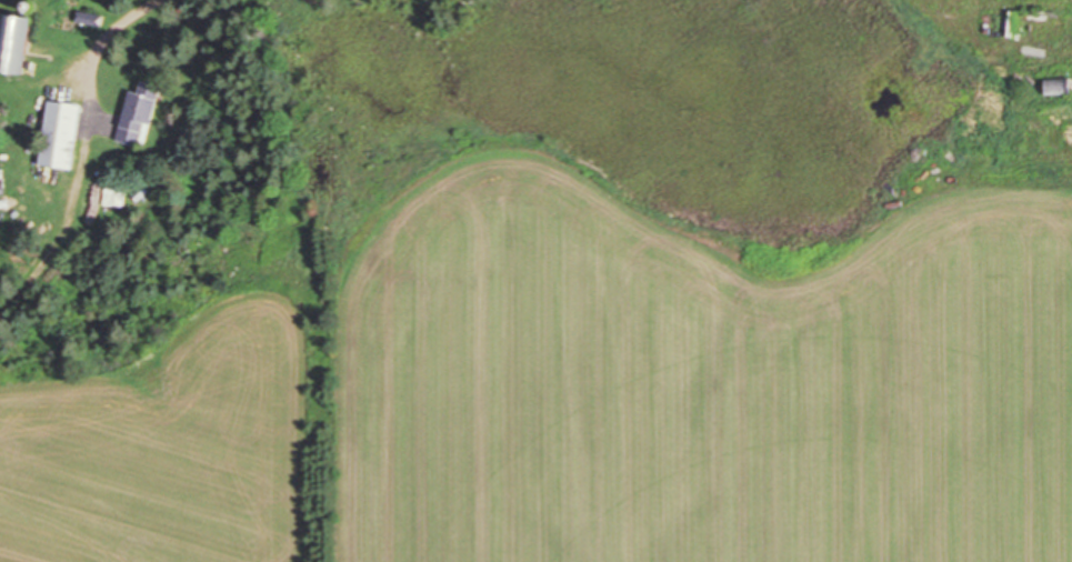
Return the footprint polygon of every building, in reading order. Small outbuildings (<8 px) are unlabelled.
[(17,74),(19,16),(0,15),(0,74),(17,74)] [(1067,94),(1066,80),(1043,81),(1043,94),(1067,94)] [(144,148),(158,86),(137,81),(134,93),(126,91),(115,141),(144,148)] [(78,104),(44,99),(35,166),(68,170),(78,104)] [(124,183),(104,182),(103,206),(122,208),(124,183)]
